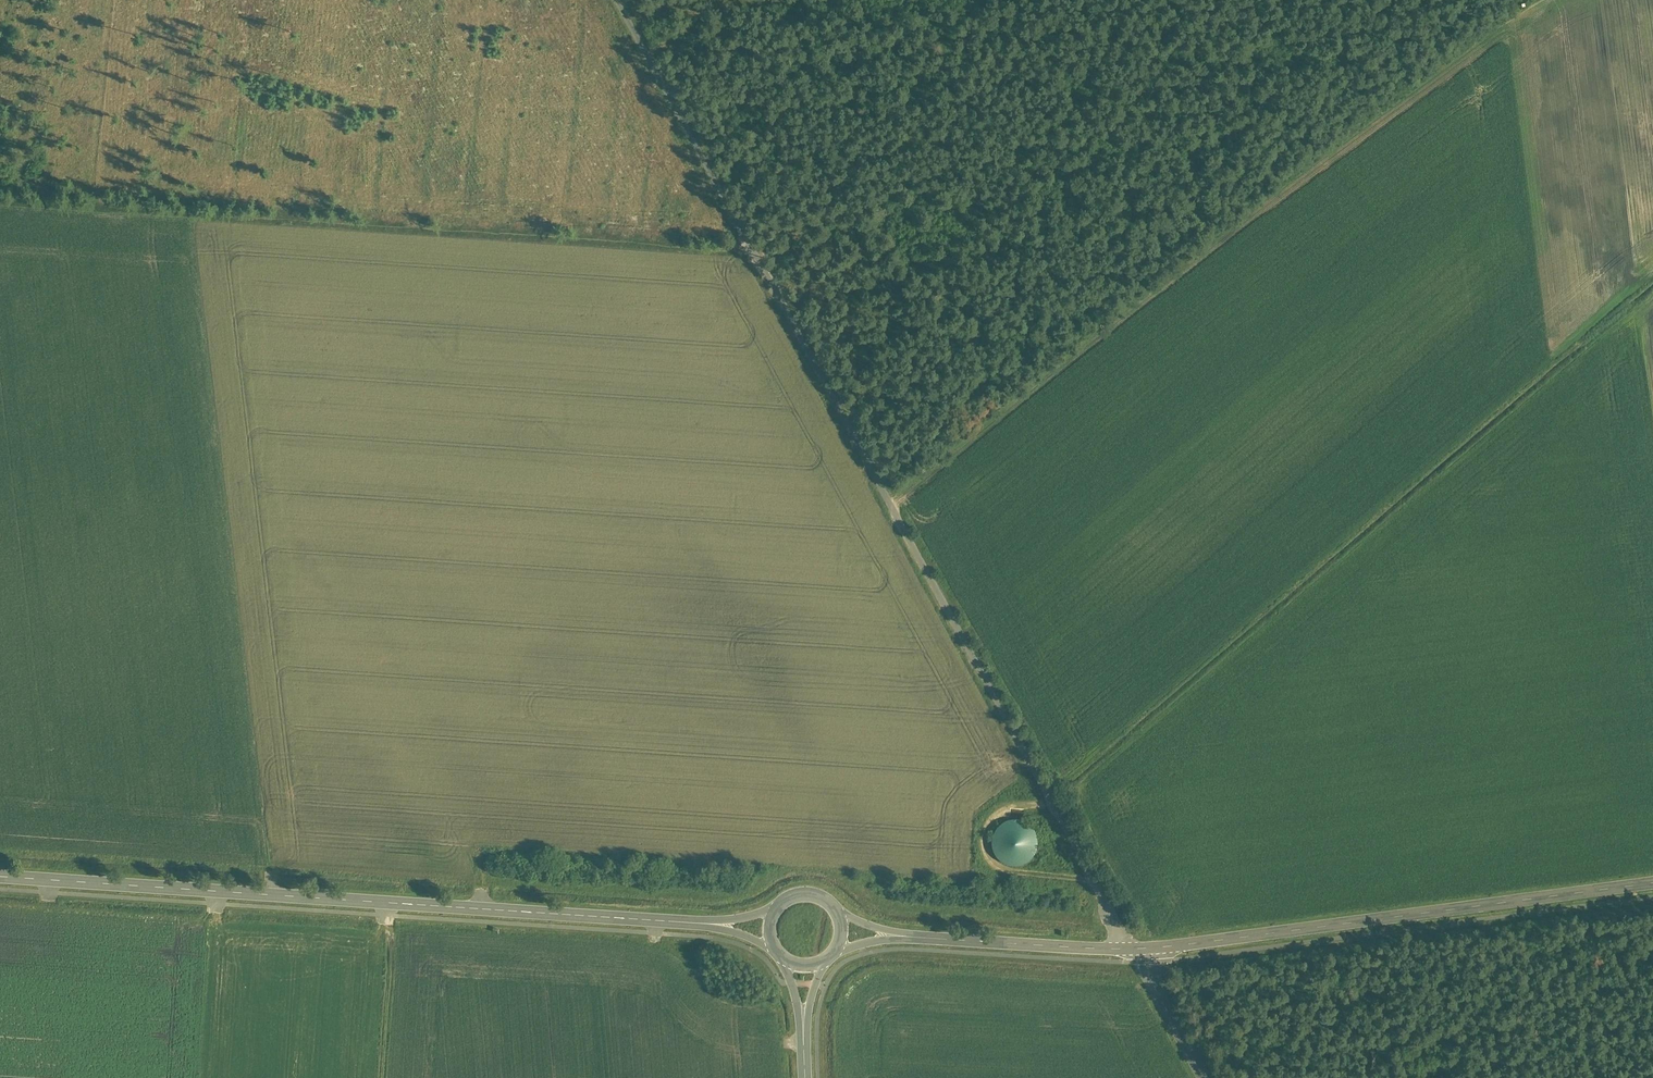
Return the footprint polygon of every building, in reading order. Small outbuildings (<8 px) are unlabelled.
[(1037,851),(1039,843),(1037,835),(1033,829),(1027,823),(1020,821),(1012,821),(1004,823),(998,828),(994,835),(993,842),(994,850),(997,856),(1002,861),(1008,865),(1015,866),(1022,865),(1028,862),(1033,858),(1037,851)]
